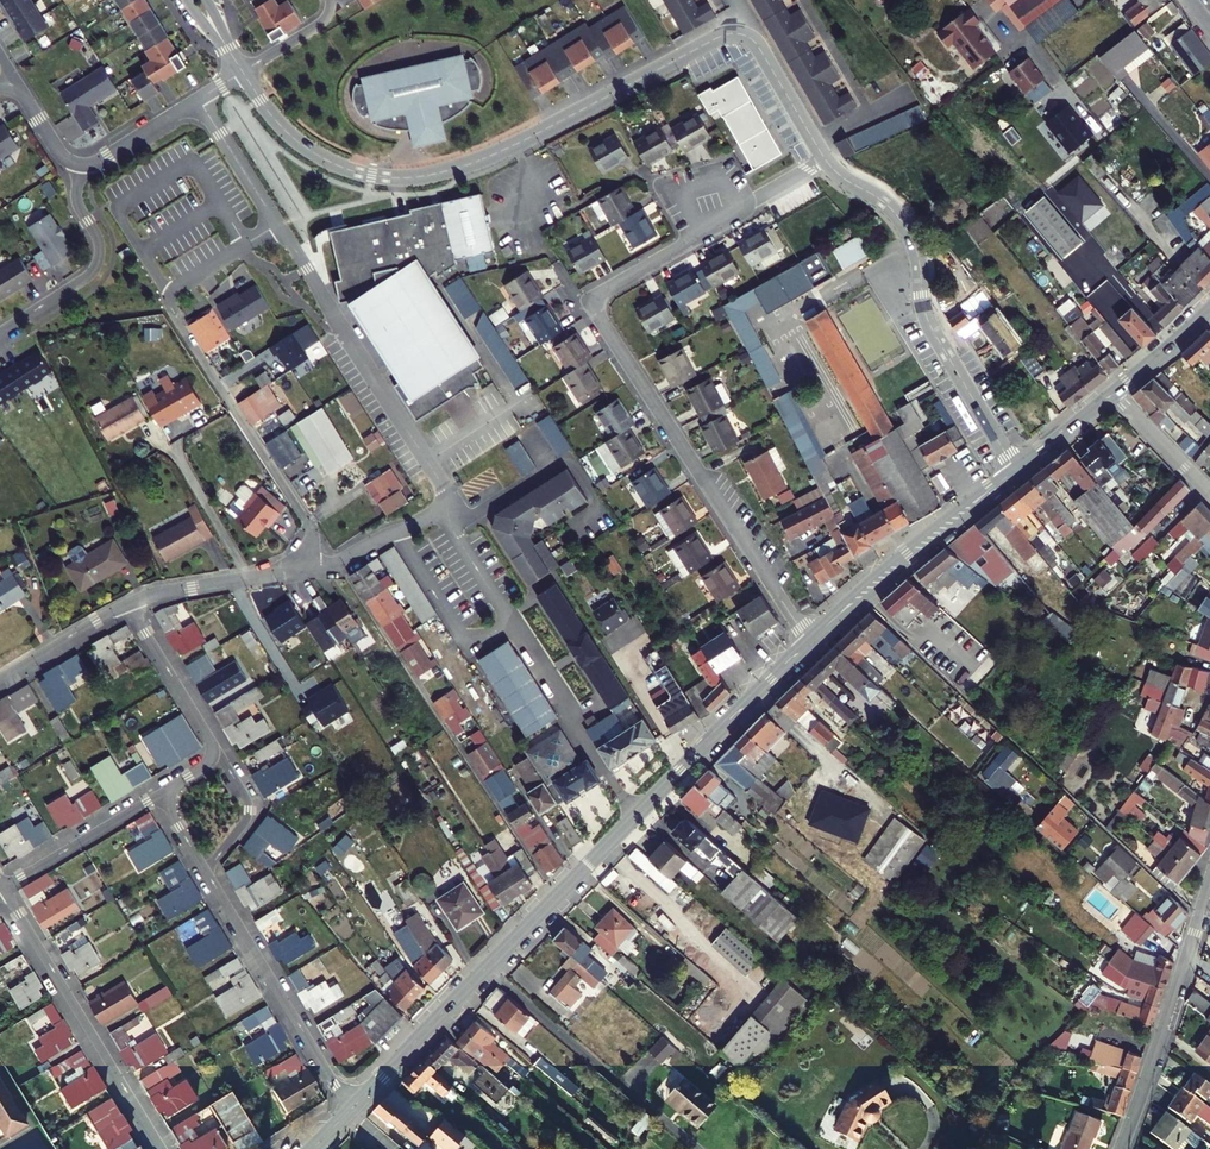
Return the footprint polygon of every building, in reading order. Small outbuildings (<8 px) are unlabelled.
[(48,28),(31,0),(1,0),(18,27),(16,28),(25,42),(48,28)] [(117,5),(119,3),(122,9),(136,0),(114,0),(117,5)] [(122,9),(125,14),(124,15),(129,23),(152,9),(146,0),(136,0),(122,9)] [(256,8),(261,17),(259,18),(266,28),(267,28),(270,33),(269,33),(274,41),(286,33),(286,32),(302,22),(289,0),(288,0),(279,5),(276,0),(269,0),(256,8)] [(672,12),(691,0),(665,0),(672,12)] [(691,0),(672,12),(684,33),(716,14),(708,0),(698,6),(699,7),(696,9),(691,0)] [(763,20),(783,8),(778,0),(752,0),(763,20)] [(981,1),(992,16),(997,13),(1015,36),(1021,32),(1063,0),(982,0),(981,1)] [(1021,32),(1033,47),(1038,43),(1040,42),(1079,10),(1071,0),(1063,0),(1021,32)] [(1142,2),(1125,16),(1127,20),(1130,18),(1135,25),(1166,0),(1140,0),(1142,2)] [(1167,4),(1173,13),(1179,9),(1178,8),(1172,1),(1172,0),(1167,4)] [(606,16),(623,43),(632,37),(634,42),(644,36),(624,5),(606,16)] [(783,8),(763,20),(776,40),(808,21),(799,8),(790,13),(791,15),(788,16),(783,8)] [(970,8),(965,12),(964,11),(943,28),(944,28),(939,32),(948,45),(954,41),(965,56),(964,57),(973,67),(974,68),(996,52),(975,25),(980,21),(970,8)] [(152,9),(129,23),(134,32),(136,31),(139,36),(160,23),(152,9)] [(615,48),(623,43),(606,16),(588,27),(605,53),(608,58),(618,52),(615,48)] [(776,40),(788,61),(807,50),(802,41),(805,40),(806,41),(816,36),(808,21),(776,40)] [(566,33),(583,63),(592,55),(595,59),(605,53),(588,27),(585,22),(566,33)] [(160,23),(139,36),(143,41),(141,42),(146,51),(169,38),(169,37),(160,23)] [(1192,27),(1170,43),(1193,74),(1209,61),(1209,52),(1192,27)] [(1148,46),(1135,30),(1100,57),(1119,78),(1127,73),(1122,66),(1148,46)] [(574,66),(583,63),(566,33),(549,45),(566,75),(576,71),(574,66)] [(169,38),(146,51),(152,60),(163,78),(164,80),(175,73),(174,73),(179,69),(180,70),(187,66),(179,53),(178,53),(169,38)] [(560,81),(566,75),(549,45),(532,55),(549,82),(557,77),(560,81)] [(807,50),(788,61),(800,82),(832,63),(824,49),(814,55),(815,57),(812,58),(807,50)] [(549,82),(532,55),(514,67),(534,98),(543,92),(541,87),(549,82)] [(412,129),(415,143),(444,137),(440,123),(460,112),(469,103),(471,101),(470,102),(468,96),(470,95),(469,91),(479,90),(481,83),(478,66),(471,57),(462,60),(461,56),(363,79),(364,83),(357,85),(357,83),(354,88),(353,98),(355,106),(362,116),(364,117),(363,116),(372,114),(373,118),(375,118),(374,123),(382,126),(412,129)] [(1013,80),(1023,93),(1032,86),(1036,87),(1036,83),(1043,78),(1033,65),(1034,64),(1028,57),(1009,72),(1015,79),(1013,80)] [(163,78),(152,60),(143,65),(146,71),(155,83),(163,78)] [(800,82),(812,103),(832,91),(827,82),(829,81),(830,82),(840,77),(832,63),(800,82)] [(117,89),(104,67),(61,93),(84,131),(98,122),(89,106),(98,100),(98,101),(117,89)] [(155,83),(146,71),(142,74),(140,72),(131,78),(146,101),(160,92),(155,83)] [(709,84),(696,92),(708,111),(714,107),(720,116),(721,116),(747,101),(750,99),(745,90),(743,91),(738,83),(741,82),(737,74),(711,88),(709,84)] [(832,91),(812,103),(825,123),(857,105),(848,90),(839,96),(840,98),(837,99),(832,91)] [(759,119),(761,118),(750,99),(747,101),(759,119)] [(737,144),(760,131),(767,127),(761,118),(759,119),(747,101),(721,116),(737,144)] [(835,142),(844,157),(926,119),(920,104),(835,142)] [(1070,153),(1094,134),(1085,123),(1082,125),(1067,106),(1046,122),(1070,153)] [(711,136),(698,114),(672,129),(684,151),(711,136)] [(19,147),(5,124),(0,127),(0,159),(19,147)] [(766,140),(772,137),(767,127),(760,131),(766,140)] [(673,150),(661,129),(634,143),(647,164),(673,150)] [(760,131),(737,144),(753,169),(781,152),(772,137),(766,140),(760,131)] [(628,157),(616,135),(590,150),(602,172),(628,157)] [(1104,153),(1099,148),(1084,161),(1111,192),(1120,184),(1097,159),(1104,153)] [(1081,223),(1103,206),(1079,176),(1058,192),(1081,223)] [(1209,183),(1181,206),(1187,214),(1193,210),(1209,226),(1209,185),(1209,183)] [(620,221),(635,213),(620,187),(592,203),(601,220),(608,216),(614,225),(620,221)] [(496,251),(481,196),(408,212),(437,278),(457,266),(457,261),(496,251)] [(1005,197),(980,209),(987,223),(1012,210),(1005,197)] [(1082,244),(1043,199),(1027,212),(1066,258),(1082,244)] [(1167,215),(1187,242),(1193,236),(1183,218),(1187,214),(1181,206),(1180,205),(1167,215)] [(635,213),(620,221),(635,246),(656,235),(641,209),(635,213)] [(60,230),(50,214),(29,227),(53,266),(75,253),(64,236),(65,235),(61,229),(60,230)] [(811,216),(799,226),(811,240),(823,230),(811,216)] [(411,402),(423,420),(483,387),(477,376),(487,370),(438,281),(437,278),(411,219),(335,234),(344,277),(338,284),(343,302),(351,305),(411,402)] [(784,247),(774,229),(767,233),(777,250),(784,247)] [(767,233),(765,230),(739,244),(750,265),(760,260),(763,267),(781,258),(777,250),(767,233)] [(873,254),(862,235),(803,268),(800,262),(754,288),(757,290),(760,293),(761,297),(761,301),(767,313),(856,263),(873,254)] [(606,258),(593,236),(567,250),(580,272),(606,258)] [(1181,265),(1192,276),(1189,279),(1200,290),(1209,280),(1209,258),(1202,250),(1199,247),(1193,236),(1187,242),(1194,251),(1180,264),(1181,265)] [(1202,250),(1209,258),(1209,241),(1202,250)] [(739,272),(727,251),(701,265),(713,286),(739,272)] [(1147,266),(1153,273),(1164,263),(1157,256),(1147,266)] [(20,258),(0,270),(0,300),(16,290),(17,286),(21,284),(25,284),(33,279),(20,258)] [(1178,268),(1189,279),(1192,276),(1181,265),(1178,268)] [(1170,268),(1158,279),(1184,307),(1200,290),(1189,279),(1178,268),(1174,272),(1170,268)] [(705,291),(693,270),(667,285),(678,306),(705,291)] [(543,297),(527,271),(505,285),(522,310),(543,297)] [(1165,326),(1184,307),(1158,279),(1153,273),(1141,284),(1144,288),(1147,285),(1164,303),(1154,313),(1165,326)] [(455,304),(471,294),(460,278),(444,288),(455,304)] [(225,301),(217,306),(231,330),(269,307),(256,286),(226,304),(225,301)] [(1022,343),(985,294),(962,310),(957,303),(946,310),(945,314),(957,332),(977,318),(1005,354),(1022,343)] [(675,318),(662,295),(636,310),(649,332),(675,318)] [(737,302),(737,298),(724,305),(749,353),(762,345),(744,311),(741,309),(738,305),(737,302)] [(563,331),(546,304),(525,318),(542,344),(563,331)] [(1068,324),(1081,340),(1092,330),(1079,314),(1081,313),(1075,304),(1061,315),(1068,324)] [(716,321),(728,317),(723,306),(712,311),(716,321)] [(230,337),(212,307),(187,321),(206,352),(230,337)] [(1143,346),(1156,334),(1133,307),(1118,318),(1143,346)] [(884,410),(826,309),(807,321),(869,430),(875,439),(894,428),(884,410)] [(1081,340),(1098,362),(1109,375),(1120,366),(1101,343),(1108,337),(1127,359),(1134,353),(1105,320),(1092,330),(1081,340)] [(1077,343),(1081,340),(1068,324),(1065,328),(1077,343)] [(1209,330),(1183,354),(1193,365),(1194,364),(1201,357),(1208,364),(1209,362),(1209,331),(1209,330)] [(571,372),(585,363),(591,358),(575,333),(554,346),(571,372)] [(292,334),(271,348),(275,356),(279,354),(289,371),(308,359),(292,334)] [(781,381),(762,345),(749,353),(774,399),(779,396),(773,385),(781,381)] [(695,375),(681,349),(659,360),(672,387),(695,375)] [(52,370),(40,351),(21,362),(20,361),(12,366),(26,388),(34,382),(34,384),(43,378),(42,377),(52,370)] [(1044,370),(1031,352),(1022,359),(1034,378),(1044,370)] [(881,372),(889,389),(913,376),(904,359),(881,372)] [(1109,375),(1098,362),(1092,367),(1087,361),(1077,368),(1074,363),(1071,365),(1072,368),(1068,371),(1070,374),(1055,386),(1060,393),(1059,394),(1068,406),(1109,375)] [(601,388),(585,363),(571,372),(564,376),(580,401),(601,388)] [(26,388),(12,366),(3,372),(4,373),(0,376),(0,404),(9,399),(9,400),(18,394),(17,393),(26,388)] [(255,377),(262,389),(274,410),(280,406),(267,385),(272,382),(265,371),(255,377)] [(1141,389),(1164,412),(1169,407),(1185,423),(1189,419),(1209,436),(1209,434),(1209,423),(1197,410),(1195,412),(1193,410),(1196,406),(1181,391),(1175,397),(1167,389),(1174,383),(1162,372),(1141,389)] [(202,403),(187,378),(158,397),(155,391),(145,397),(160,423),(181,411),(184,414),(202,403)] [(687,389),(700,416),(719,407),(722,405),(709,378),(687,389)] [(1181,391),(1174,383),(1167,389),(1175,397),(1181,391)] [(274,410),(262,389),(239,403),(252,423),(274,410)] [(1177,425),(1164,412),(1141,389),(1133,396),(1162,427),(1164,424),(1171,431),(1177,425)] [(813,447),(786,393),(779,396),(774,399),(802,452),(813,447)] [(148,419),(135,397),(97,419),(110,441),(148,419)] [(613,437),(627,428),(633,424),(617,399),(596,412),(613,437)] [(943,418),(948,414),(940,400),(935,403),(943,418)] [(1060,413),(1050,400),(1037,408),(1046,424),(1060,413)] [(905,422),(895,428),(902,439),(907,436),(923,426),(910,402),(898,409),(905,422)] [(719,407),(700,416),(705,424),(702,425),(716,452),(730,445),(737,441),(719,407)] [(352,457),(320,408),(295,423),(327,472),(352,457)] [(294,417),(289,409),(278,416),(283,424),(294,417)] [(558,426),(550,412),(536,421),(558,455),(572,446),(558,426)] [(907,436),(902,439),(921,472),(958,451),(955,445),(963,440),(948,414),(943,418),(950,430),(915,451),(907,436)] [(643,453),(627,428),(613,437),(607,441),(623,466),(643,453)] [(902,439),(895,428),(894,428),(875,439),(852,453),(874,490),(887,482),(910,522),(911,523),(913,522),(941,506),(921,472),(902,439)] [(286,429),(265,443),(281,468),(303,454),(286,429)] [(370,452),(386,443),(378,430),(362,440),(370,452)] [(1081,461),(1118,506),(1125,501),(1117,490),(1114,492),(1105,482),(1113,476),(1106,467),(1116,459),(1119,462),(1127,455),(1108,432),(1090,447),(1088,444),(1078,452),(1083,459),(1081,461)] [(1200,447),(1188,436),(1179,445),(1191,458),(1200,447)] [(522,474),(535,465),(518,438),(504,447),(522,474)] [(1195,462),(1201,467),(1209,456),(1209,444),(1195,462)] [(818,456),(813,447),(802,452),(814,476),(827,468),(820,455),(818,456)] [(1075,500),(1080,507),(1112,545),(1122,537),(1134,527),(1135,526),(1118,506),(1081,461),(1069,447),(1046,466),(1055,476),(1057,479),(1065,472),(1073,482),(1076,479),(1086,492),(1075,500)] [(784,489),(765,451),(745,462),(764,499),(784,489)] [(1046,466),(1031,479),(1069,525),(1070,526),(1076,521),(1054,494),(1060,489),(1051,479),(1055,476),(1046,466)] [(386,514),(407,501),(400,489),(403,487),(391,467),(382,473),(379,468),(369,474),(372,479),(364,483),(376,503),(379,501),(386,514)] [(495,513),(492,527),(507,549),(511,546),(517,555),(512,558),(517,565),(519,564),(526,574),(524,576),(529,584),(533,582),(547,574),(559,566),(542,540),(535,544),(531,538),(534,518),(531,517),(530,515),(538,510),(540,513),(547,524),(557,517),(555,512),(562,508),(566,505),(573,500),(576,505),(586,498),(566,467),(495,513)] [(669,494),(652,467),(632,481),(649,507),(669,494)] [(872,546),(871,544),(847,506),(839,510),(828,489),(835,484),(827,468),(814,476),(825,497),(855,556),(872,546)] [(946,491),(937,475),(931,479),(940,494),(946,491)] [(1015,492),(1024,503),(1027,500),(1034,509),(1041,504),(1053,518),(1053,522),(1045,528),(1053,538),(1069,525),(1031,479),(1015,492)] [(1157,503),(1167,512),(1174,519),(1176,517),(1169,510),(1181,498),(1185,501),(1175,511),(1179,515),(1197,496),(1181,479),(1157,503)] [(883,509),(895,530),(910,522),(887,482),(874,490),(883,509)] [(239,498),(246,504),(255,493),(245,485),(241,485),(236,491),(236,496),(239,498)] [(236,520),(257,538),(266,528),(269,529),(281,513),(256,492),(255,493),(246,504),(239,498),(228,511),(237,519),(236,520)] [(1021,504),(1024,503),(1015,492),(1000,504),(1052,568),(1057,565),(1059,564),(1055,559),(1057,558),(1036,532),(1039,531),(1026,516),(1029,514),(1021,504)] [(862,496),(847,506),(871,544),(884,536),(873,515),(864,520),(857,509),(866,504),(862,496)] [(697,522),(680,497),(654,514),(670,539),(697,522)] [(855,556),(825,497),(781,519),(789,536),(823,519),(838,549),(834,551),(833,549),(809,562),(819,582),(844,569),(841,563),(855,556)] [(112,500),(105,504),(111,516),(118,512),(112,500)] [(568,510),(576,505),(573,500),(566,505),(568,510)] [(1074,513),(1080,507),(1075,500),(1068,505),(1074,513)] [(1209,511),(1209,509),(1202,501),(1170,532),(1177,540),(1186,531),(1191,527),(1209,511)] [(1167,512),(1157,503),(1137,523),(1147,533),(1167,512)] [(1052,568),(1000,504),(976,523),(985,534),(998,524),(1015,546),(1003,555),(1050,613),(1042,620),(1072,642),(1086,618),(1066,597),(1072,591),(1061,578),(1052,568)] [(195,520),(154,543),(167,566),(205,544),(215,538),(202,515),(197,506),(189,511),(195,520)] [(343,508),(339,510),(355,535),(359,532),(343,508)] [(555,512),(557,517),(565,512),(562,508),(555,512)] [(873,515),(884,536),(895,530),(883,509),(873,515)] [(531,517),(534,518),(540,513),(538,510),(530,515),(531,517)] [(1191,527),(1197,536),(1199,538),(1209,529),(1209,511),(1191,527)] [(985,534),(976,523),(946,547),(968,565),(989,581),(995,586),(1014,568),(1003,555),(993,543),(988,548),(983,544),(989,538),(985,534)] [(1070,526),(1069,525),(1053,538),(1058,543),(1073,530),(1070,526)] [(1142,535),(1134,527),(1122,537),(1131,545),(1142,535)] [(1197,536),(1191,527),(1186,531),(1193,539),(1197,536)] [(1204,544),(1209,552),(1209,529),(1199,538),(1204,544)] [(712,559),(695,534),(668,551),(684,577),(712,559)] [(1160,544),(1152,536),(1133,555),(1140,563),(1160,544)] [(1199,538),(1197,536),(1193,539),(1177,556),(1179,557),(1184,562),(1195,552),(1196,553),(1204,544),(1199,538)] [(125,562),(113,541),(87,556),(89,560),(78,566),(77,564),(69,569),(81,589),(98,579),(98,578),(125,562)] [(384,561),(399,553),(394,546),(380,555),(384,561)] [(968,565),(946,547),(916,572),(927,583),(936,592),(945,585),(948,587),(958,578),(976,595),(989,581),(968,565)] [(403,560),(399,553),(384,561),(389,568),(403,560)] [(371,560),(375,567),(381,563),(377,557),(371,560)] [(1184,562),(1179,557),(1167,572),(1173,578),(1182,567),(1186,563),(1184,562)] [(349,574),(366,600),(387,586),(382,578),(379,581),(372,569),(375,567),(371,560),(349,574)] [(389,568),(393,574),(407,566),(403,560),(389,568)] [(739,588),(723,562),(702,576),(718,601),(739,588)] [(519,564),(517,565),(524,576),(526,574),(519,564)] [(1063,571),(1057,565),(1052,568),(1061,578),(1063,571)] [(407,566),(393,574),(397,581),(411,573),(407,566)] [(1182,567),(1173,578),(1166,585),(1209,615),(1209,598),(1207,596),(1209,592),(1209,586),(1182,567)] [(10,569),(1,575),(4,580),(0,582),(0,611),(18,599),(15,594),(23,589),(10,569)] [(1104,570),(1095,581),(1103,588),(1112,578),(1104,570)] [(916,572),(909,578),(921,589),(927,583),(916,572)] [(415,580),(411,573),(397,581),(401,588),(415,580)] [(382,578),(387,586),(393,582),(388,575),(382,578)] [(922,590),(921,589),(909,578),(882,602),(900,621),(907,614),(914,620),(923,610),(929,617),(939,607),(921,591),(922,590)] [(415,580),(401,588),(405,595),(419,586),(415,580)] [(635,706),(557,585),(542,594),(620,716),(635,706)] [(366,600),(382,625),(401,614),(404,612),(401,607),(397,609),(387,593),(391,591),(387,586),(366,600)] [(424,594),(419,586),(405,595),(410,602),(424,594)] [(26,594),(23,589),(15,594),(18,599),(26,594)] [(424,594),(410,602),(414,609),(428,600),(424,594)] [(777,620),(761,596),(738,610),(754,635),(777,620)] [(330,611),(322,598),(314,602),(323,616),(307,627),(325,654),(348,639),(348,638),(330,611)] [(592,611),(607,634),(615,628),(614,627),(627,619),(613,598),(592,611)] [(307,626),(290,600),(281,606),(282,607),(266,617),(282,642),(307,626)] [(437,614),(428,600),(414,609),(423,623),(437,614)] [(189,604),(186,601),(162,608),(154,613),(175,649),(179,646),(184,653),(205,640),(194,622),(183,628),(174,612),(185,609),(184,607),(189,604)] [(344,603),(330,611),(348,639),(356,650),(369,641),(344,603)] [(853,628),(865,640),(871,635),(875,640),(881,634),(904,655),(911,648),(871,611),(853,628)] [(400,652),(417,641),(421,638),(418,633),(414,635),(401,614),(382,625),(400,652)] [(1209,615),(1192,654),(1209,660),(1209,615)] [(132,633),(127,625),(93,644),(96,648),(90,652),(107,681),(129,668),(136,678),(152,667),(146,656),(144,658),(139,650),(121,661),(110,645),(132,633)] [(853,628),(836,645),(877,685),(884,678),(864,658),(867,656),(863,652),(870,644),(865,640),(853,628)] [(701,648),(716,671),(740,655),(724,631),(701,647),(701,648)] [(203,646),(207,653),(210,651),(220,645),(215,638),(203,646)] [(430,662),(417,641),(400,652),(416,677),(437,664),(434,659),(430,662)] [(877,685),(836,645),(819,662),(831,673),(837,667),(871,700),(882,689),(877,685)] [(699,716),(690,702),(676,680),(658,652),(656,648),(642,656),(653,672),(655,671),(666,686),(651,696),(674,733),(699,716)] [(658,652),(676,680),(683,676),(665,648),(658,652)] [(730,692),(716,671),(701,648),(690,655),(712,689),(701,699),(699,695),(690,702),(699,716),(700,718),(709,712),(730,692)] [(207,653),(186,666),(203,696),(208,693),(212,700),(246,678),(235,660),(215,673),(209,663),(215,659),(210,651),(207,653)] [(91,678),(77,654),(44,673),(44,674),(46,678),(40,682),(58,711),(76,700),(71,691),(91,678)] [(557,716),(517,654),(485,675),(525,737),(557,716)] [(831,673),(819,662),(802,678),(813,688),(835,709),(847,721),(848,722),(856,714),(822,682),(831,673)] [(1172,679),(1187,685),(1201,690),(1200,691),(1209,693),(1209,672),(1178,663),(1173,676),(1172,679)] [(1146,683),(1168,691),(1172,679),(1173,676),(1151,669),(1146,683)] [(813,688),(802,678),(777,702),(796,720),(814,703),(806,694),(813,688)] [(1168,691),(1164,703),(1179,708),(1187,685),(1172,679),(1168,691)] [(309,703),(300,708),(310,723),(318,718),(322,725),(348,710),(332,684),(317,694),(316,693),(306,699),(309,703)] [(29,686),(10,697),(9,695),(0,700),(0,728),(8,741),(26,730),(17,715),(39,702),(29,686)] [(263,696),(257,687),(246,693),(215,712),(233,743),(237,741),(240,747),(270,729),(263,719),(255,724),(250,716),(240,722),(234,714),(263,696)] [(459,698),(454,689),(433,702),(451,730),(471,717),(465,707),(461,709),(456,700),(459,698)] [(208,693),(203,696),(207,702),(212,700),(208,693)] [(1179,708),(1164,703),(1149,697),(1145,709),(1159,713),(1152,733),(1165,739),(1170,743),(1182,750),(1191,737),(1178,727),(1184,709),(1179,708)] [(798,721),(796,720),(777,702),(747,731),(777,759),(787,747),(779,739),(798,721)] [(1209,734),(1209,703),(1197,729),(1209,734)] [(114,716),(108,706),(96,713),(103,723),(114,716)] [(847,721),(835,709),(828,716),(840,729),(847,721)] [(612,770),(658,742),(638,710),(620,720),(613,717),(590,730),(612,770)] [(200,746),(180,713),(141,737),(159,766),(165,762),(168,767),(200,746)] [(73,741),(57,716),(50,721),(65,746),(73,741)] [(810,732),(844,762),(848,757),(834,745),(839,738),(820,722),(810,732)] [(579,761),(559,729),(524,752),(527,757),(556,802),(565,797),(567,800),(598,780),(586,761),(578,766),(576,763),(579,761)] [(1197,729),(1191,737),(1182,750),(1189,755),(1200,737),(1208,740),(1207,745),(1209,747),(1209,734),(1197,729)] [(480,730),(467,739),(475,750),(485,743),(487,742),(480,730)] [(727,752),(758,778),(767,769),(777,759),(747,731),(727,752)] [(286,746),(281,737),(254,753),(260,762),(286,746)] [(467,755),(484,781),(502,769),(485,743),(475,750),(467,755)] [(1019,754),(1009,746),(984,773),(989,777),(986,781),(1002,796),(1007,791),(1015,798),(1025,788),(1005,771),(1019,754)] [(67,753),(64,748),(53,755),(56,760),(67,753)] [(1204,765),(1202,766),(1199,764),(1181,751),(1175,759),(1185,766),(1183,769),(1209,785),(1205,800),(1209,802),(1209,769),(1204,765)] [(152,776),(136,752),(131,756),(138,767),(122,777),(110,756),(92,767),(112,800),(112,801),(133,789),(134,786),(152,776)] [(758,778),(727,752),(715,763),(728,773),(741,785),(756,797),(772,810),(777,813),(793,794),(788,789),(782,798),(776,793),(758,778)] [(1206,754),(1199,764),(1202,766),(1204,765),(1209,769),(1209,756),(1206,754)] [(1161,756),(1157,762),(1164,767),(1168,762),(1161,756)] [(298,775),(287,757),(270,768),(267,764),(261,767),(261,770),(252,775),(265,796),(298,775)] [(556,802),(527,757),(515,764),(531,789),(526,792),(539,813),(548,807),(556,802)] [(783,765),(777,759),(767,769),(773,775),(783,765)] [(1205,800),(1164,767),(1157,762),(1152,768),(1158,773),(1157,775),(1202,812),(1199,825),(1209,829),(1209,802),(1205,800)] [(9,766),(0,771),(0,784),(15,776),(9,766)] [(515,790),(502,769),(484,781),(498,801),(508,794),(515,790)] [(696,783),(743,824),(748,817),(725,797),(730,791),(720,783),(722,780),(709,769),(696,783)] [(784,785),(788,789),(793,794),(796,791),(790,779),(784,785)] [(743,824),(696,783),(683,797),(683,800),(700,815),(707,807),(719,817),(717,819),(735,835),(743,824)] [(1134,792),(1139,796),(1143,792),(1137,787),(1134,792)] [(507,814),(525,802),(517,789),(515,790),(508,794),(511,798),(500,805),(507,814)] [(102,806),(92,790),(82,796),(83,799),(72,805),(65,795),(48,806),(60,826),(67,822),(69,826),(102,806)] [(1134,792),(1120,810),(1125,814),(1137,824),(1145,814),(1135,806),(1138,802),(1143,806),(1147,802),(1139,796),(1134,792)] [(1073,803),(1065,795),(1037,828),(1063,850),(1079,832),(1063,817),(1068,811),(1067,810),(1073,803)] [(527,845),(545,832),(539,823),(536,825),(531,818),(529,819),(528,817),(533,813),(525,802),(507,814),(527,845)] [(1125,814),(1120,810),(1106,827),(1111,831),(1125,814)] [(173,849),(149,812),(134,821),(146,841),(128,853),(139,871),(173,849)] [(580,840),(566,817),(557,822),(571,845),(580,840)] [(679,817),(674,817),(669,822),(670,827),(693,848),(696,844),(712,858),(716,853),(730,865),(735,860),(688,818),(684,822),(679,817)] [(925,839),(896,817),(861,865),(890,887),(925,839)] [(299,838),(271,818),(267,823),(263,820),(253,833),(254,834),(243,847),(270,868),(276,864),(265,856),(260,852),(269,842),(278,849),(284,842),(291,848),(299,838)] [(43,821),(32,827),(33,829),(21,836),(14,825),(0,834),(0,840),(10,856),(16,853),(19,856),(34,848),(35,846),(52,836),(43,821)] [(1169,851),(1190,869),(1207,847),(1186,830),(1169,851)] [(563,862),(545,832),(527,845),(545,873),(563,862)] [(333,847),(339,855),(353,844),(347,836),(333,847)] [(1190,869),(1169,851),(1155,839),(1147,849),(1161,861),(1152,871),(1172,890),(1190,869)] [(688,859),(666,840),(651,858),(672,877),(688,859)] [(278,849),(269,842),(260,852),(265,856),(270,850),(276,853),(279,849),(278,849)] [(486,846),(489,851),(517,894),(522,891),(531,885),(530,885),(541,878),(521,848),(505,859),(493,842),(486,846)] [(512,897),(517,894),(489,851),(482,855),(496,877),(486,883),(476,868),(475,868),(460,847),(454,850),(471,877),(493,909),(503,903),(504,904),(513,897),(512,897)] [(1135,865),(1117,848),(1095,873),(1107,883),(1115,874),(1121,880),(1135,865)] [(635,850),(629,858),(637,864),(643,855),(635,850)] [(235,865),(229,855),(221,865),(236,889),(235,890),(244,904),(248,902),(252,908),(281,891),(271,873),(253,884),(245,871),(240,873),(235,865)] [(202,898),(179,860),(160,871),(172,892),(157,901),(168,918),(202,898)] [(744,868),(735,860),(730,865),(728,867),(737,875),(744,868)] [(245,871),(241,862),(235,865),(240,873),(245,871)] [(749,872),(761,883),(769,874),(757,863),(749,872)] [(799,917),(761,883),(749,872),(744,868),(737,875),(723,891),(779,940),(799,917)] [(53,883),(47,873),(22,888),(45,926),(78,906),(67,889),(48,900),(42,890),(53,883)] [(421,901),(408,880),(395,888),(408,908),(421,901)] [(482,912),(463,882),(437,899),(457,929),(482,912)] [(1121,890),(1112,882),(1107,887),(1116,895),(1121,890)] [(1188,913),(1170,896),(1153,915),(1151,913),(1145,920),(1153,926),(1166,937),(1188,913)] [(231,947),(208,908),(193,917),(206,938),(187,950),(197,967),(231,947)] [(594,938),(605,948),(612,954),(620,947),(618,945),(627,935),(630,938),(630,937),(637,930),(614,909),(597,927),(602,930),(594,938)] [(1138,943),(1153,926),(1145,920),(1135,911),(1120,928),(1138,943)] [(276,921),(270,912),(255,921),(261,930),(276,921)] [(405,921),(407,925),(424,952),(442,970),(452,959),(436,944),(415,915),(405,921)] [(0,919),(0,953),(11,946),(8,940),(12,938),(3,922),(2,923),(0,919)] [(80,927),(77,921),(66,927),(70,932),(80,927)] [(353,927),(365,942),(370,938),(358,923),(353,927)] [(424,952),(407,925),(394,934),(414,967),(430,982),(442,970),(424,952)] [(593,973),(598,977),(603,971),(593,962),(595,960),(579,946),(583,940),(566,926),(555,939),(572,954),(579,961),(593,973)] [(763,959),(728,927),(713,943),(748,975),(763,959)] [(637,930),(630,937),(633,940),(640,932),(637,930)] [(300,940),(296,933),(278,943),(277,941),(269,945),(268,945),(276,959),(281,956),(285,962),(314,945),(308,935),(300,940)] [(633,940),(630,937),(630,938),(627,935),(618,945),(620,947),(627,954),(637,943),(633,940)] [(99,959),(88,942),(77,948),(74,943),(68,947),(69,949),(61,953),(70,969),(75,966),(78,972),(99,959)] [(1125,974),(1165,987),(1174,960),(1161,954),(1157,968),(1132,959),(1115,946),(1105,958),(1110,962),(1125,974)] [(615,968),(621,962),(619,960),(612,954),(605,948),(600,954),(615,968)] [(21,954),(0,967),(0,982),(3,980),(7,986),(12,983),(7,974),(20,966),(24,974),(17,978),(18,981),(16,982),(18,985),(9,990),(20,1007),(41,994),(37,988),(41,986),(33,971),(32,971),(21,954)] [(579,961),(572,954),(564,963),(571,970),(552,991),(570,1007),(584,990),(581,988),(585,983),(580,979),(585,974),(597,985),(601,980),(598,977),(593,973),(579,961)] [(623,956),(619,960),(621,962),(634,973),(637,968),(623,956)] [(712,978),(687,957),(682,962),(706,984),(712,978)] [(324,968),(317,958),(312,961),(319,971),(324,968)] [(394,981),(412,999),(424,987),(406,969),(401,974),(392,962),(384,968),(394,981)] [(1149,991),(1146,1000),(1159,1005),(1165,987),(1125,974),(1110,962),(1105,969),(1123,982),(1149,991)] [(225,973),(221,966),(203,977),(207,984),(225,973)] [(394,981),(384,968),(379,971),(389,984),(385,988),(387,990),(386,992),(403,1009),(412,999),(394,981)] [(260,995),(245,969),(229,978),(234,987),(216,998),(226,1015),(259,996),(260,995)] [(308,986),(298,969),(288,975),(307,1007),(310,1006),(315,1012),(344,994),(337,984),(329,989),(325,981),(315,987),(313,984),(308,986)] [(752,1014),(779,1038),(813,1003),(784,977),(752,1014)] [(1111,979),(1107,984),(1119,992),(1125,994),(1127,988),(1111,979)] [(127,984),(124,980),(103,993),(106,997),(127,984)] [(1119,992),(1107,984),(1103,982),(1101,986),(1111,993),(1111,996),(1117,998),(1119,992)] [(138,1002),(127,984),(106,997),(103,993),(102,992),(97,995),(99,997),(91,1002),(90,1002),(104,1024),(137,1004),(143,1013),(173,995),(166,985),(138,1002)] [(884,993),(874,984),(870,989),(879,997),(884,993)] [(510,998),(497,988),(482,1005),(495,1016),(510,998)] [(375,1009),(360,1024),(371,1042),(373,1044),(403,1014),(375,989),(362,997),(375,1009)] [(1194,990),(1186,1002),(1209,1021),(1209,1002),(1194,990)] [(1159,1005),(1146,1000),(1143,1007),(1121,1000),(1120,1003),(1096,996),(1093,1004),(1153,1024),(1159,1005)] [(510,998),(495,1016),(517,1035),(532,1017),(510,998)] [(700,1031),(715,1010),(704,1001),(688,1023),(700,1031)] [(62,1020),(51,1003),(26,1018),(31,1026),(37,1023),(35,1019),(47,1012),(52,1022),(46,1026),(49,1031),(31,1042),(36,1049),(34,1050),(41,1060),(71,1042),(68,1037),(71,1035),(72,1034),(63,1020),(62,1020)] [(371,1042),(360,1024),(343,1035),(337,1024),(355,1013),(350,1004),(317,1025),(339,1062),(371,1042)] [(275,1022),(266,1006),(242,1020),(248,1031),(260,1023),(267,1034),(245,1047),(256,1064),(285,1047),(281,1040),(285,1037),(276,1021),(275,1022)] [(747,1072),(779,1038),(752,1014),(721,1049),(747,1072)] [(140,1023),(136,1017),(110,1033),(133,1071),(167,1051),(156,1033),(133,1047),(124,1032),(140,1023)] [(468,1030),(506,1063),(524,1078),(529,1072),(492,1041),(497,1037),(477,1019),(468,1030)] [(241,1023),(233,1027),(237,1037),(246,1033),(241,1023)] [(502,1067),(506,1063),(468,1030),(459,1041),(478,1057),(482,1054),(497,1067),(500,1065),(502,1067)] [(1196,1051),(1209,1062),(1209,1031),(1196,1051)] [(448,1036),(423,1062),(435,1072),(450,1057),(471,1074),(480,1064),(448,1036)] [(648,1052),(664,1067),(678,1052),(662,1037),(648,1052)] [(1113,1041),(1103,1038),(1100,1049),(1111,1052),(1113,1041)] [(1146,1043),(1132,1038),(1129,1047),(1143,1052),(1146,1043)] [(164,1057),(168,1064),(173,1061),(183,1055),(179,1047),(164,1057)] [(104,1089),(80,1051),(67,1059),(74,1070),(80,1067),(85,1076),(60,1091),(71,1109),(104,1089)] [(1092,1062),(1136,1074),(1142,1055),(1128,1051),(1125,1062),(1093,1052),(1089,1061),(1092,1062)] [(305,1071),(294,1054),(262,1074),(266,1081),(284,1070),(292,1083),(282,1090),(287,1097),(279,1102),(286,1112),(314,1094),(311,1088),(315,1085),(306,1071),(305,1071)] [(566,1077),(541,1056),(535,1064),(572,1096),(574,1093),(562,1082),(566,1077)] [(52,1068),(47,1061),(37,1067),(41,1074),(52,1068)] [(173,1061),(168,1064),(139,1081),(158,1114),(163,1111),(166,1117),(197,1099),(186,1081),(167,1093),(161,1084),(180,1072),(173,1061)] [(435,1072),(423,1062),(402,1083),(414,1094),(426,1082),(444,1098),(452,1088),(435,1072)] [(1136,1074),(1092,1062),(1090,1070),(1119,1078),(1109,1106),(1103,1104),(1104,1102),(1091,1098),(1088,1107),(1121,1116),(1136,1074)] [(510,1080),(501,1072),(496,1077),(505,1085),(510,1080)] [(1192,1075),(1182,1090),(1191,1096),(1194,1093),(1209,1105),(1209,1088),(1192,1075)] [(714,1107),(684,1080),(669,1097),(683,1110),(681,1113),(697,1126),(714,1107)] [(890,1101),(876,1080),(850,1096),(834,1131),(856,1140),(865,1122),(871,1123),(876,1120),(878,1117),(878,1113),(878,1109),(890,1101)] [(0,1083),(0,1126),(7,1138),(26,1126),(0,1083)] [(471,1097),(460,1087),(456,1091),(467,1101),(471,1097)] [(1191,1096),(1182,1090),(1167,1109),(1188,1125),(1195,1116),(1209,1127),(1209,1110),(1191,1096)] [(254,1130),(231,1094),(209,1107),(231,1144),(254,1130)] [(110,1100),(85,1115),(106,1148),(114,1148),(129,1140),(126,1134),(130,1131),(110,1100)] [(429,1138),(385,1100),(373,1112),(387,1124),(389,1122),(417,1146),(414,1148),(442,1148),(429,1138)] [(1074,1113),(1067,1133),(1065,1132),(1059,1148),(1089,1148),(1091,1144),(1088,1143),(1090,1138),(1094,1139),(1100,1122),(1074,1113)] [(1164,1113),(1150,1134),(1170,1148),(1177,1148),(1183,1142),(1193,1148),(1196,1148),(1197,1147),(1200,1148),(1209,1148),(1209,1147),(1200,1139),(1190,1132),(1164,1113)] [(653,1118),(647,1114),(633,1131),(638,1135),(653,1118)] [(195,1115),(169,1131),(179,1146),(178,1147),(179,1148),(223,1148),(225,1148),(214,1130),(196,1141),(193,1136),(195,1135),(192,1129),(198,1126),(195,1122),(198,1120),(195,1115)] [(442,1148),(459,1148),(462,1146),(460,1144),(467,1136),(443,1117),(435,1125),(439,1128),(429,1138),(442,1148)]
